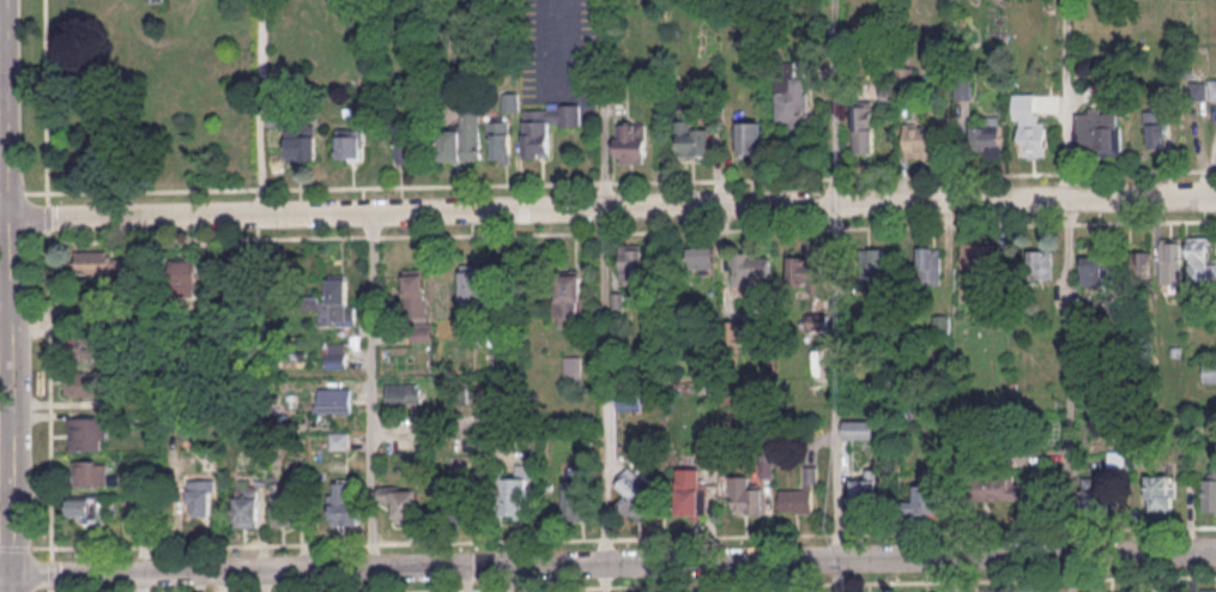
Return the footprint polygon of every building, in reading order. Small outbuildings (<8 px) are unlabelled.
[(1191,76),(1191,98),(1215,98),(1215,76),(1191,76)] [(776,126),(809,126),(809,77),(776,77),(776,126)] [(519,110),(519,92),(504,92),(504,110),(519,110)] [(1041,99),(1021,99),(1021,117),(1041,117),(1041,99)] [(854,152),(876,152),(876,102),(854,102),(854,152)] [(525,157),(552,157),(552,126),(582,126),(582,104),(525,104),(525,157)] [(1168,106),(1146,106),(1146,147),(1168,147),(1168,106)] [(440,160),(481,160),(481,108),(462,108),(462,130),(440,130),(440,160)] [(1122,154),(1121,135),(1110,135),(1109,109),(1075,109),(1075,155),(1122,154)] [(397,163),(416,163),(416,119),(397,119),(397,163)] [(698,119),(678,119),(678,155),(712,155),(712,128),(698,128),(698,119)] [(512,161),(512,120),(489,120),(489,161),(512,161)] [(762,121),(739,121),(739,155),(762,155),(762,121)] [(1049,157),(1049,121),(1021,121),(1021,157),(1049,157)] [(616,162),(647,162),(647,122),(616,122),(616,162)] [(905,158),(931,158),(931,123),(905,123),(905,158)] [(979,127),(979,155),(1003,155),(1003,127),(979,127)] [(364,158),(364,128),(338,128),(338,158),(364,158)] [(288,160),(317,160),(317,130),(288,130),(288,160)] [(1215,281),(1215,256),(1210,256),(1210,236),(1188,236),(1188,281),(1215,281)] [(1160,238),(1160,285),(1182,285),(1182,238),(1160,238)] [(962,243),(962,270),(995,270),(995,243),(962,243)] [(621,282),(643,282),(643,244),(621,244),(621,282)] [(715,246),(690,246),(690,269),(715,269),(715,246)] [(941,246),(918,246),(918,283),(941,283),(941,246)] [(886,281),(886,249),(858,249),(858,281),(886,281)] [(1052,249),(1030,249),(1030,278),(1052,278),(1052,249)] [(76,274),(112,274),(112,250),(76,250),(76,274)] [(1151,251),(1131,251),(1131,283),(1151,283),(1151,251)] [(734,282),(771,282),(771,252),(734,252),(734,282)] [(1082,255),(1082,284),(1113,284),(1113,255),(1082,255)] [(826,256),(789,256),(789,280),(810,280),(810,292),(826,292),(826,256)] [(198,260),(174,260),(174,295),(198,295),(198,260)] [(461,265),(461,304),(484,304),(484,265),(461,265)] [(426,316),(426,273),(406,273),(406,316),(426,316)] [(560,327),(584,327),(584,274),(560,274),(560,327)] [(357,324),(357,302),(349,302),(349,278),(331,278),(331,300),(321,300),(321,324),(357,324)] [(828,313),(805,313),(805,328),(828,328),(828,313)] [(934,333),(951,333),(951,315),(934,315),(934,333)] [(743,320),(727,320),(727,344),(743,344),(743,320)] [(432,339),(432,325),(419,325),(419,339),(432,339)] [(106,356),(106,334),(78,334),(78,356),(106,356)] [(348,366),(348,344),(329,344),(329,366),(348,366)] [(582,356),(564,356),(564,379),(582,379),(582,356)] [(1203,362),(1203,381),(1215,381),(1215,362),(1203,362)] [(65,394),(108,394),(108,373),(65,373),(65,394)] [(389,403),(422,403),(422,382),(389,382),(389,403)] [(353,387),(319,387),(319,412),(353,412),(353,387)] [(105,450),(105,416),(69,417),(69,450),(105,450)] [(876,438),(876,420),(844,420),(844,438),(876,438)] [(106,460),(72,460),(72,485),(106,485),(106,460)] [(781,512),(817,512),(817,466),(806,465),(805,488),(781,488),(781,512)] [(1215,466),(1215,477),(1204,477),(1204,511),(1215,511),(1215,466)] [(703,515),(703,467),(679,467),(679,515),(703,515)] [(852,512),(878,512),(878,468),(866,468),(866,479),(852,479),(852,512)] [(620,485),(628,495),(619,503),(636,522),(661,499),(635,471),(620,485)] [(976,474),(976,500),(1026,500),(1026,482),(1015,482),(1015,474),(976,474)] [(1176,512),(1176,474),(1148,474),(1148,512),(1176,512)] [(752,488),(752,475),(731,475),(731,513),(764,513),(764,488),(752,488)] [(504,476),(504,516),(530,516),(530,476),(504,476)] [(1081,477),(1081,510),(1104,510),(1104,477),(1081,477)] [(210,515),(210,479),(187,479),(187,515),(210,515)] [(565,518),(588,518),(588,480),(565,480),(565,518)] [(271,525),(292,525),(292,482),(271,482),(271,525)] [(360,524),(361,503),(349,503),(350,482),(332,482),(331,524),(360,524)] [(440,483),(440,519),(463,519),(463,483),(440,483)] [(941,512),(941,485),(912,485),(912,512),(941,512)] [(420,489),(394,489),(394,522),(420,522),(420,489)] [(234,527),(257,527),(257,494),(234,494),(234,527)] [(99,521),(99,497),(69,497),(69,521),(99,521)]
